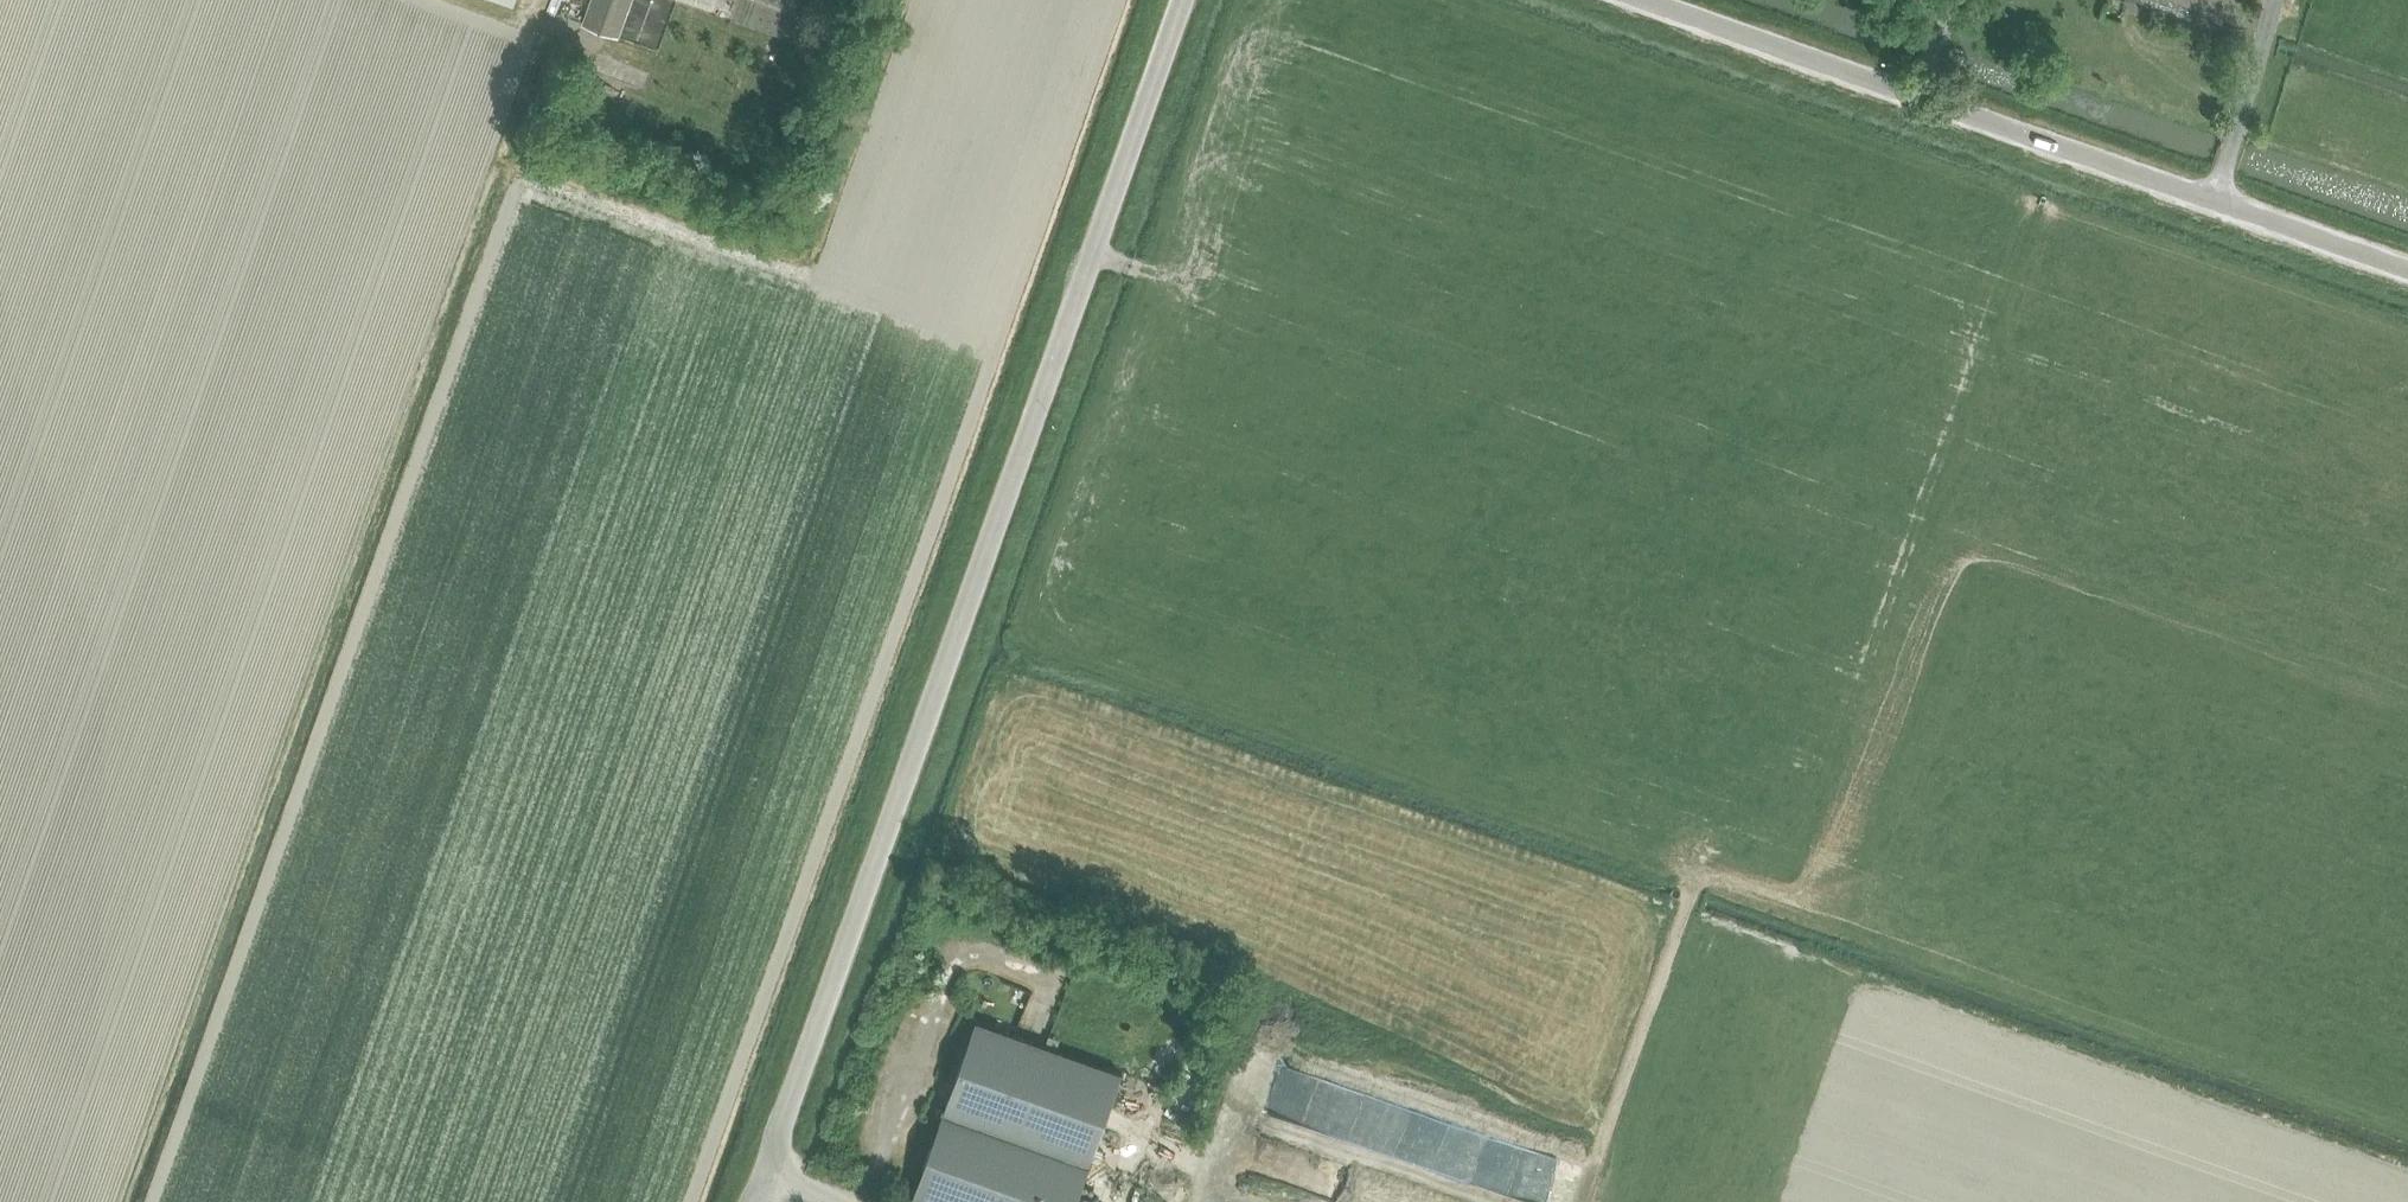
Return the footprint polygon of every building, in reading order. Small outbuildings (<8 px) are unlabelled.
[(620,37),(633,0),(592,0),(583,23),(620,37)] [(922,1201),(1077,1201),(1124,1072),(978,1020),(914,1199),(922,1201)] [(1328,1186),(1379,1201),(1470,1201),(1473,1191),(1340,1148),(1328,1186)]
